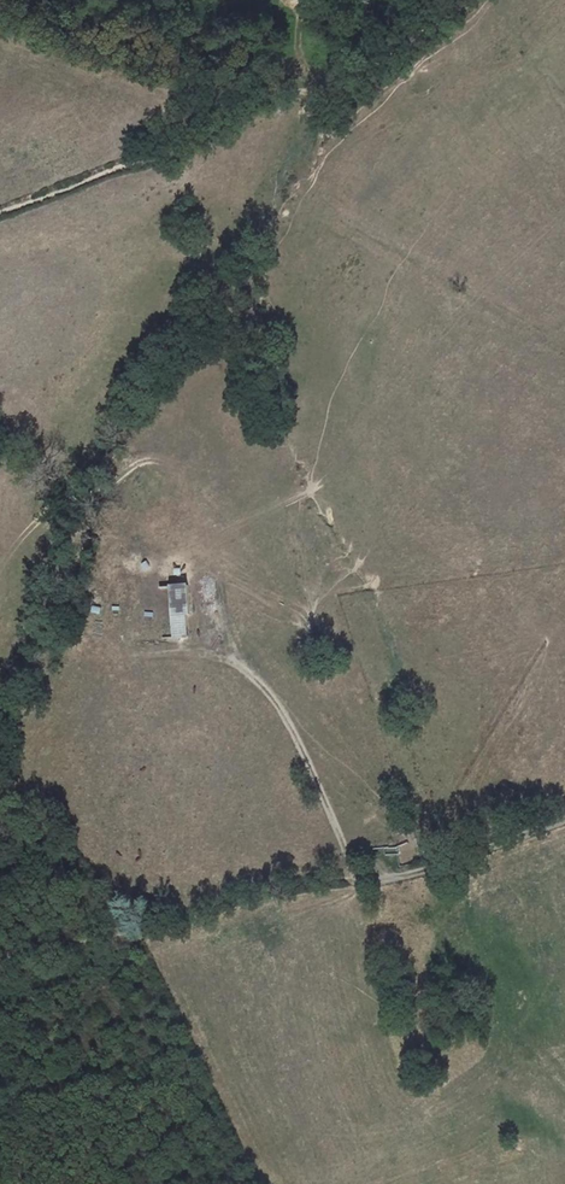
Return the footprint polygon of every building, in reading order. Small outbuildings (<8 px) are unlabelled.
[(190,615),(189,585),(171,586),(174,639),(189,638),(187,615),(190,615)]
